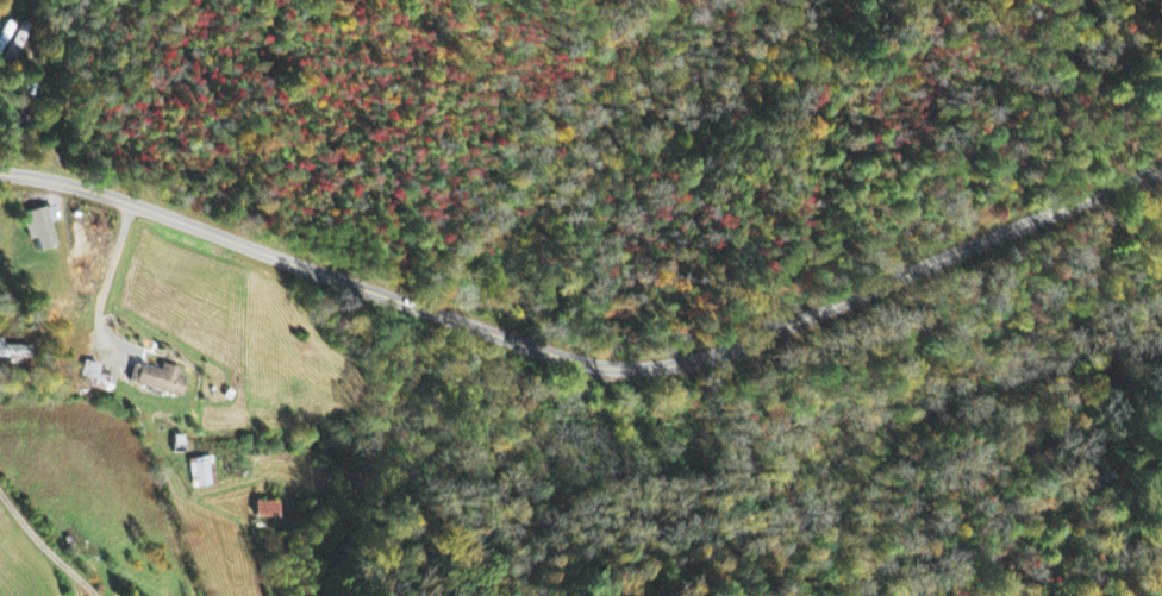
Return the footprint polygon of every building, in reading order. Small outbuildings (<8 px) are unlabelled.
[(52,206),(23,215),(31,241),(36,239),(40,252),(57,247),(50,223),(57,221),(52,206)] [(29,347),(3,348),(2,340),(0,340),(0,358),(8,358),(8,366),(29,365),(29,347)] [(101,366),(87,363),(81,386),(111,395),(116,376),(99,372),(101,366)] [(162,371),(135,365),(130,386),(181,397),(186,370),(163,365),(162,371)] [(194,490),(218,486),(213,457),(189,461),(194,490)]
